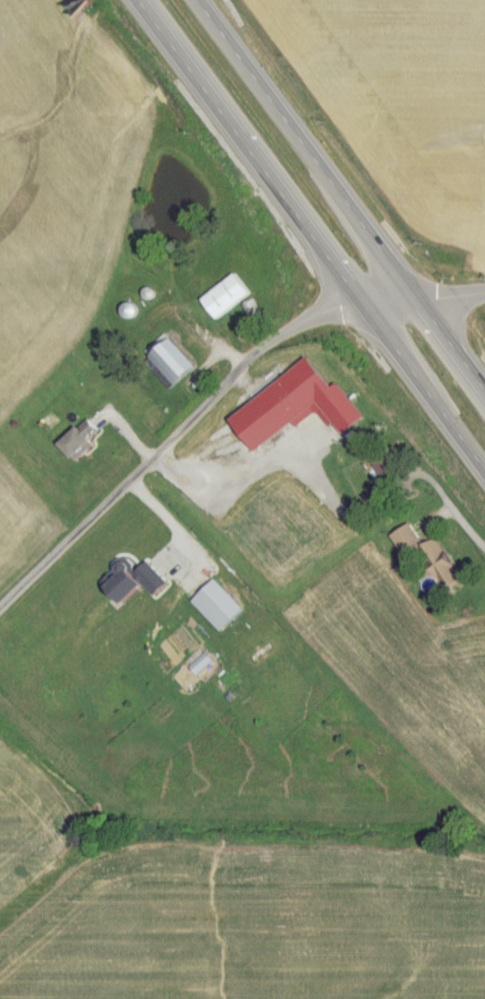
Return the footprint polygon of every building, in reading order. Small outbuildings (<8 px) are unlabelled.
[(214,321),(247,295),(231,275),(198,301),(214,321)] [(335,438),(360,419),(331,382),(307,401),(335,438)] [(367,460),(377,478),(396,468),(386,450),(367,460)] [(189,603),(218,633),(241,612),(213,581),(189,603)]
